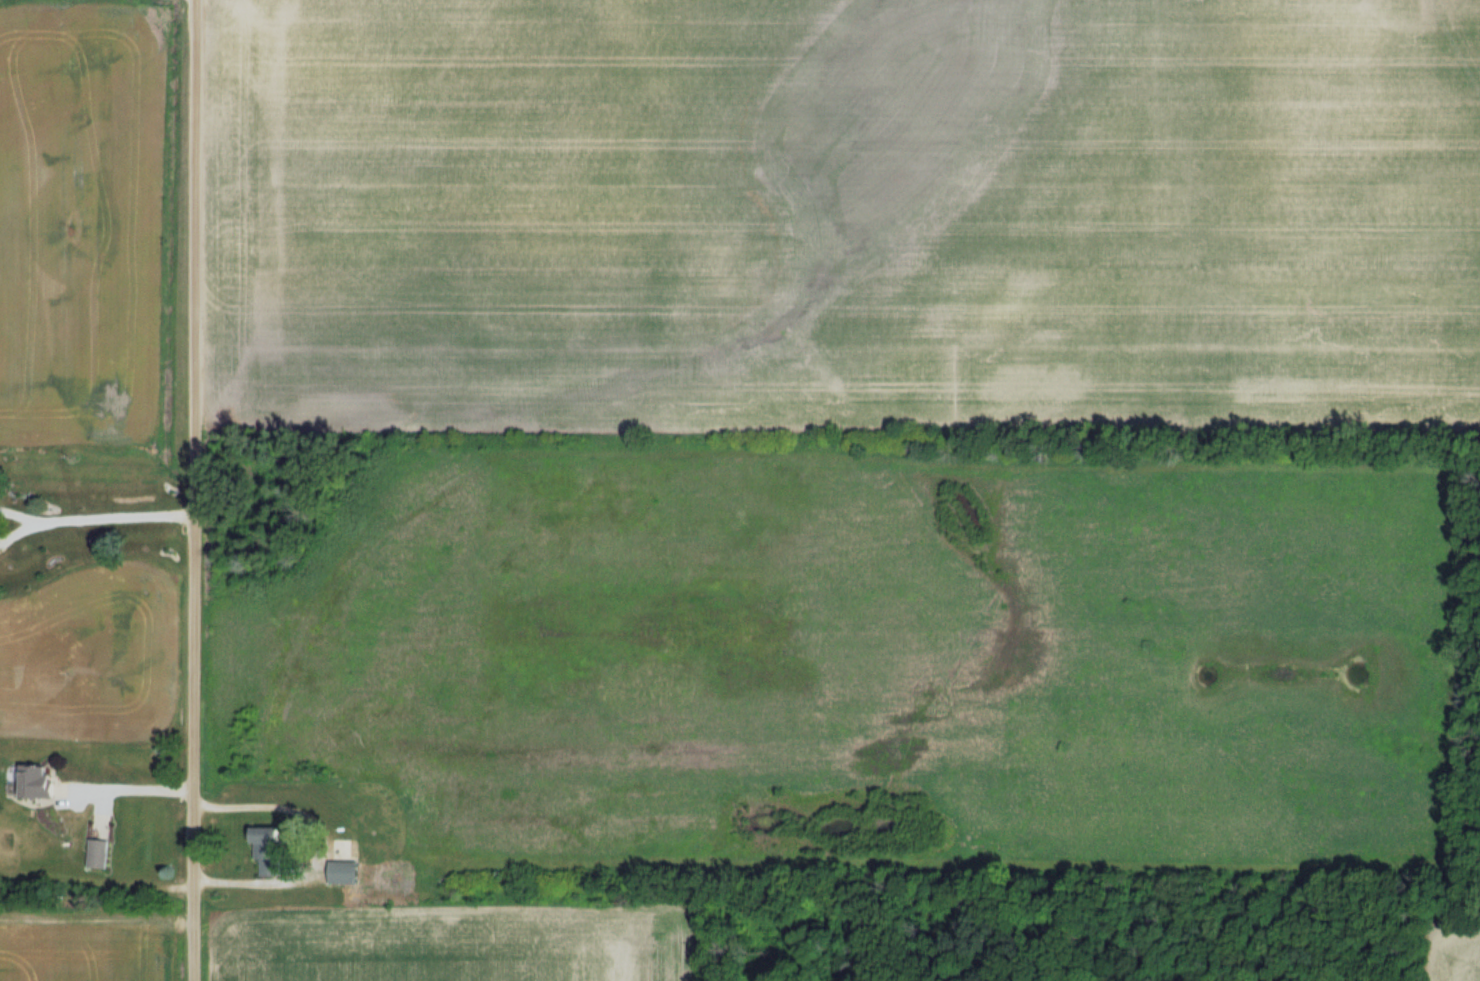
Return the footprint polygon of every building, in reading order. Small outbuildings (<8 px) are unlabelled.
[(22,798),(53,798),(53,765),(22,765),(22,798)] [(253,825),(253,842),(286,842),(286,825),(253,825)] [(89,868),(106,868),(106,839),(89,839),(89,868)] [(330,883),(357,883),(357,859),(348,859),(348,839),(330,839),(330,883)]
